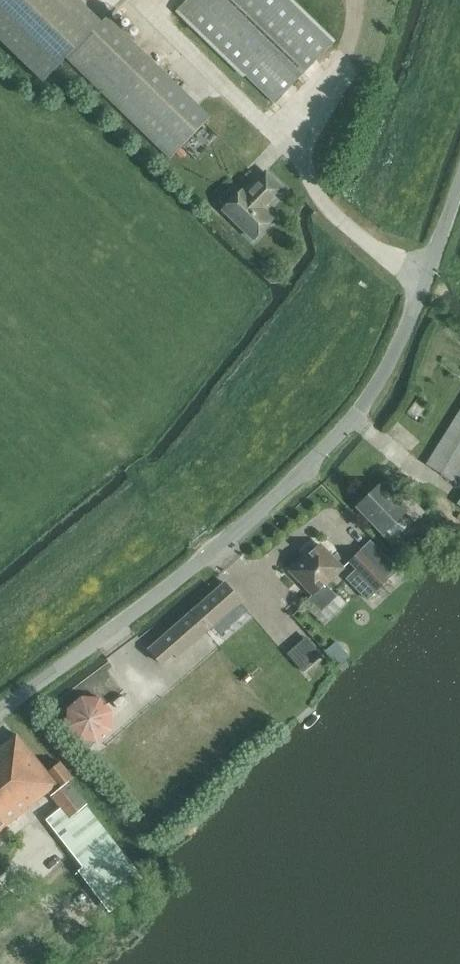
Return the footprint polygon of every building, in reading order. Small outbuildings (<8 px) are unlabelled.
[(43,82),(67,58),(101,22),(78,0),(0,0),(0,41),(43,82)] [(177,8),(274,102),(332,43),(288,0),(185,0),(177,8)] [(101,22),(67,58),(169,157),(208,118),(105,18),(101,22)] [(276,216),(267,207),(287,187),(268,170),(249,190),(245,187),(226,207),(257,236),(276,216)] [(426,464),(441,473),(459,443),(459,410),(426,464)] [(380,485),(357,507),(382,533),(404,512),(414,522),(425,512),(408,494),(398,504),(392,497),(380,485)] [(318,544),(291,571),(313,594),(308,598),(319,610),(334,596),(323,584),(341,567),(318,544)] [(359,551),(349,561),(355,568),(377,590),(387,580),(359,551)] [(165,634),(149,648),(157,658),(162,664),(173,653),(177,657),(213,626),(213,625),(240,601),(224,582),(165,634)] [(81,697),(68,709),(66,726),(78,741),(100,743),(109,730),(111,716),(101,700),(81,697)] [(48,792),(60,807),(45,819),(84,867),(77,872),(110,912),(148,882),(85,805),(86,804),(68,781),(72,778),(59,762),(47,772),(16,734),(15,735),(0,747),(0,831),(48,792)]
